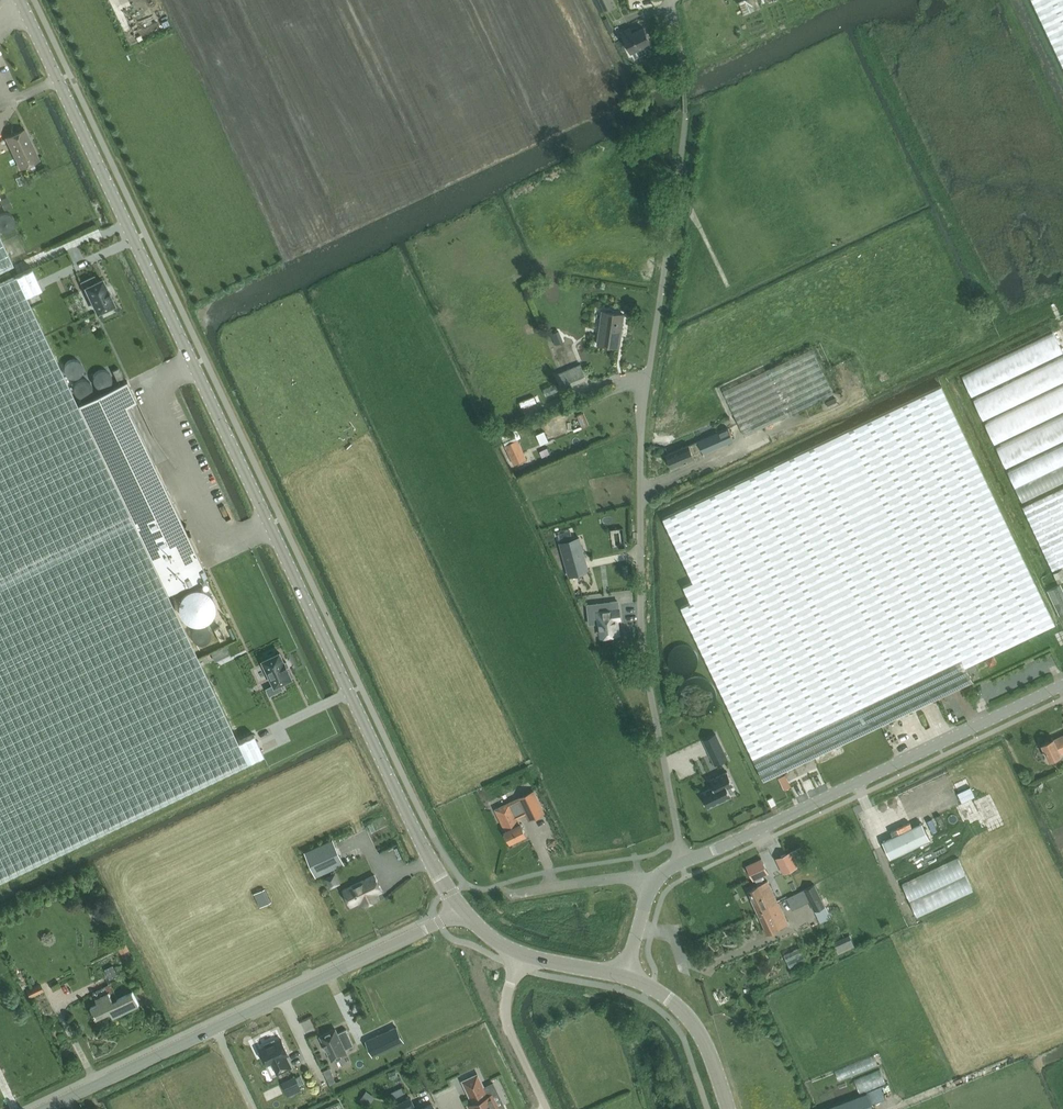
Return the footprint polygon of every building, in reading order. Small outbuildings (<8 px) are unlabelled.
[(604,11),(610,8),(606,0),(607,0),(599,0),(604,11)] [(1062,66),(1062,0),(1032,0),(1062,66)] [(652,45),(644,30),(644,28),(632,34),(630,29),(622,33),(631,53),(644,47),(645,49),(652,45)] [(39,160),(25,129),(6,138),(21,169),(39,160)] [(13,264),(0,237),(0,270),(13,264)] [(0,283),(0,880),(263,755),(253,734),(238,741),(167,594),(207,575),(188,534),(190,535),(190,534),(186,534),(183,528),(185,524),(185,523),(183,525),(127,406),(137,401),(127,381),(77,405),(26,297),(42,289),(32,268),(0,283)] [(102,279),(97,282),(94,276),(81,282),(84,289),(86,288),(97,312),(102,310),(103,311),(110,308),(109,307),(114,304),(110,295),(107,289),(102,279)] [(601,313),(597,345),(618,348),(623,316),(601,313)] [(745,437),(799,412),(834,395),(813,350),(724,392),(739,424),(745,437)] [(556,376),(562,391),(586,380),(580,366),(556,376)] [(123,378),(119,368),(112,371),(117,381),(123,378)] [(661,517),(692,582),(683,586),(690,601),(680,606),(764,780),(782,771),(971,680),(965,668),(966,668),(969,666),(1056,625),(942,386),(855,428),(851,430),(850,427),(661,517)] [(826,402),(829,407),(838,403),(835,398),(826,402)] [(733,441),(728,429),(666,455),(671,468),(695,458),(693,454),(702,450),(703,453),(733,441)] [(664,452),(685,444),(682,436),(661,444),(664,452)] [(526,459),(517,439),(505,445),(514,464),(526,459)] [(1008,467),(1019,494),(1062,476),(1062,444),(1008,467)] [(1054,572),(1062,567),(1062,489),(1024,508),(1054,572)] [(565,528),(553,531),(554,538),(566,535),(565,528)] [(579,538),(560,543),(569,576),(588,571),(579,538)] [(598,582),(595,570),(582,574),(585,585),(598,582)] [(1062,570),(1054,574),(1059,584),(1062,582),(1062,572),(1062,570)] [(1060,615),(1062,613),(1062,591),(1060,585),(1048,591),(1060,615)] [(601,636),(602,636),(616,634),(615,627),(618,627),(617,620),(620,619),(618,602),(610,603),(611,609),(588,612),(590,624),(599,623),(601,636)] [(220,627),(214,629),(219,641),(225,638),(220,627)] [(266,689),(269,696),(283,689),(280,683),(291,678),(287,668),(288,668),(285,662),(284,662),(280,653),(275,655),(274,652),(266,656),(267,659),(263,661),(275,685),(266,689)] [(950,710),(960,708),(959,700),(948,701),(950,710)] [(703,740),(710,754),(715,752),(720,762),(727,758),(715,734),(703,740)] [(1053,740),(1053,739),(1042,745),(1049,760),(1060,755),(1060,754),(1062,753),(1062,736),(1053,740)] [(733,785),(727,772),(710,780),(713,787),(701,793),(707,807),(731,796),(727,788),(733,785)] [(785,774),(778,777),(784,790),(791,787),(785,774)] [(970,787),(957,793),(962,803),(975,796),(970,787)] [(526,814),(528,820),(544,812),(534,791),(518,798),(526,814)] [(768,800),(771,807),(776,804),(773,797),(768,800)] [(986,821),(998,816),(989,797),(977,802),(986,821)] [(526,814),(518,798),(509,803),(495,809),(506,831),(505,831),(510,843),(526,835),(521,824),(520,824),(517,818),(526,814)] [(624,809),(636,805),(635,800),(623,804),(624,809)] [(972,800),(962,805),(968,817),(977,812),(972,800)] [(922,823),(882,842),(890,858),(930,839),(922,823)] [(344,864),(332,840),(304,852),(315,877),(344,864)] [(798,866),(790,852),(776,859),(783,874),(798,866)] [(761,859),(746,866),(753,881),(768,873),(761,859)] [(958,859),(902,885),(917,917),(973,891),(958,859)] [(326,886),(338,882),(334,870),(322,874),(326,886)] [(379,898),(377,894),(382,891),(375,875),(343,891),(350,907),(365,900),(367,904),(379,898)] [(768,881),(747,891),(758,912),(778,902),(772,890),(768,881)] [(815,912),(825,907),(814,885),(787,898),(793,909),(810,901),(815,912)] [(257,896),(262,905),(262,906),(269,903),(264,892),(257,896)] [(778,902),(758,912),(768,933),(788,924),(778,902)] [(851,938),(835,945),(838,954),(855,946),(851,938)] [(129,951),(126,945),(120,948),(123,954),(129,951)] [(806,961),(800,948),(785,955),(790,968),(806,961)] [(40,983),(27,990),(31,998),(44,991),(40,983)] [(98,1005),(91,1008),(96,1019),(110,1013),(113,1018),(139,1006),(133,992),(113,1002),(109,993),(95,999),(98,1005)] [(396,1027),(374,1037),(366,1041),(370,1049),(373,1056),(403,1041),(396,1027)] [(346,1030),(337,1034),(335,1029),(320,1036),(332,1061),(347,1054),(345,1050),(353,1045),(346,1030)] [(265,1047),(259,1050),(266,1065),(272,1062),(277,1073),(291,1067),(287,1060),(286,1060),(284,1056),(288,1054),(281,1040),(275,1043),(274,1040),(264,1045),(265,1047)] [(468,1106),(470,1108),(505,1108),(503,1106),(499,1108),(493,1095),(497,1093),(493,1083),(484,1088),(477,1075),(463,1081),(473,1103),(468,1106)] [(847,1102),(828,1108),(872,1108),(866,1094),(847,1102)] [(396,1105),(398,1108),(411,1108),(415,1107),(410,1098),(396,1105)]
